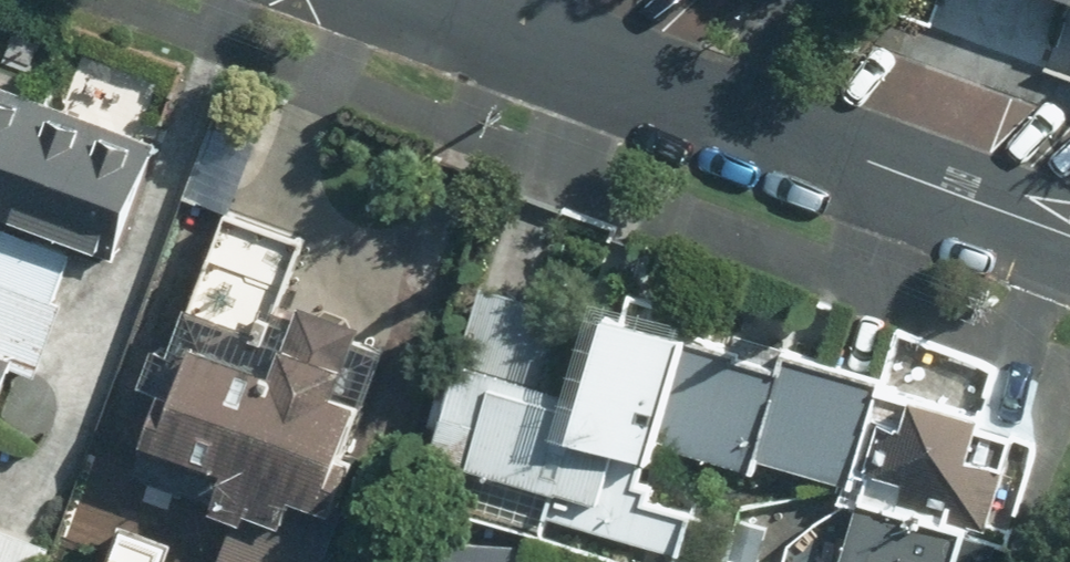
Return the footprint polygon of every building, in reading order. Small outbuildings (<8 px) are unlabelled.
[(76,250),(95,257),(101,241),(118,247),(153,158),(0,98),(0,222),(76,250)] [(301,248),(227,220),(188,206),(99,447),(142,462),(147,448),(229,478),(220,503),(279,525),(265,561),(324,561),(351,489),(335,484),(387,343),(281,304),(301,248)] [(15,362),(40,372),(66,308),(54,303),(76,250),(0,222),(0,398),(15,362)] [(650,497),(658,466),(661,457),(662,450),(686,360),(687,358),(689,351),(691,344),(614,324),(593,399),(458,363),(431,461),(567,497),(559,527),(687,561),(700,511),(650,497)] [(783,384),(785,377),(689,351),(687,358),(686,360),(662,450),(758,476),(760,470),(762,463),(783,386),(783,384)] [(854,488),(883,380),(791,355),(785,377),(783,384),(783,386),(762,463),(854,488)] [(854,488),(853,494),(868,498),(971,526),(1018,539),(1040,454),(990,441),(993,429),(879,398),(884,380),(883,380),(854,488)] [(868,498),(851,561),(962,561),(971,526),(868,498)] [(526,544),(419,531),(410,561),(520,561),(526,544)] [(167,550),(124,532),(112,561),(162,561),(167,550)]
